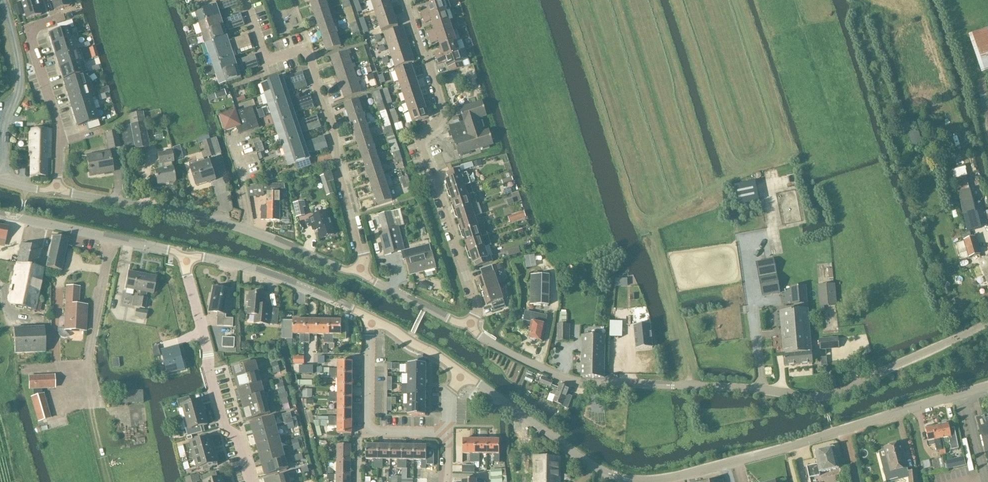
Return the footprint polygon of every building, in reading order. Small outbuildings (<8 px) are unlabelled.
[(26,20),(41,15),(37,1),(41,0),(20,0),(26,20)] [(55,11),(69,7),(67,0),(51,0),(55,11)] [(199,23),(220,16),(218,10),(222,9),(222,10),(238,5),(236,0),(233,0),(196,13),(199,23)] [(328,9),(325,0),(314,0),(310,1),(314,14),(328,9)] [(389,0),(372,0),(371,0),(374,11),(391,5),(389,0)] [(421,13),(423,18),(446,11),(451,9),(448,0),(443,0),(442,0),(427,6),(428,11),(421,13)] [(20,4),(14,6),(17,16),(23,14),(20,4)] [(374,11),(378,21),(394,15),(391,5),(374,11)] [(318,26),(333,22),(328,9),(314,14),(318,26)] [(434,26),(449,21),(446,11),(423,18),(425,23),(432,21),(434,26)] [(222,22),(220,16),(199,23),(202,33),(243,20),(241,14),(225,20),(226,21),(222,22)] [(394,15),(378,21),(381,31),(398,26),(394,15)] [(245,25),(243,20),(202,33),(206,43),(227,36),(225,31),(229,30),(229,31),(245,25)] [(71,21),(57,25),(59,31),(49,34),(51,40),(49,40),(51,45),(72,39),(69,29),(73,27),(71,21)] [(453,31),(449,21),(434,26),(435,31),(428,34),(430,39),(453,31)] [(323,39),(337,34),(333,22),(318,26),(323,39)] [(384,33),(388,45),(407,39),(403,27),(384,33)] [(968,34),(969,35),(981,73),(987,71),(987,29),(987,28),(968,34)] [(440,47),(456,41),(453,31),(430,39),(432,44),(439,42),(440,47)] [(341,47),(337,34),(323,39),(327,52),(341,47)] [(229,42),(227,36),(206,43),(209,54),(250,40),(248,35),(232,40),(233,41),(229,42)] [(72,39),(51,45),(53,51),(54,50),(56,57),(80,49),(79,45),(74,47),(72,39)] [(392,56),(410,50),(407,39),(388,45),(392,56)] [(251,46),(250,40),(209,54),(213,64),(234,57),(232,51),(236,50),(236,51),(251,46)] [(460,52),(456,41),(440,47),(442,52),(435,54),(437,59),(460,52)] [(80,50),(57,58),(60,69),(84,61),(80,50)] [(410,50),(392,56),(395,68),(414,62),(410,50)] [(331,57),(335,71),(352,65),(349,55),(351,54),(350,51),(331,57)] [(460,52),(437,59),(439,64),(446,62),(448,67),(449,72),(465,67),(463,62),(460,52)] [(236,63),(234,57),(213,64),(216,74),(256,61),(255,55),(239,60),(239,61),(236,63)] [(60,69),(63,79),(87,72),(84,61),(60,69)] [(256,61),(216,74),(220,85),(241,78),(239,72),(243,70),(243,71),(258,66),(256,61)] [(340,84),(357,79),(353,68),(355,68),(354,64),(352,65),(335,71),(340,84)] [(395,71),(399,82),(415,76),(411,66),(395,71)] [(283,77),(261,84),(265,94),(305,81),(303,75),(302,72),(295,74),(296,78),(288,80),(288,81),(285,82),(283,77)] [(88,74),(64,81),(70,103),(94,96),(88,74)] [(418,86),(415,76),(399,82),(402,92),(418,86)] [(357,79),(340,84),(344,98),(361,93),(358,82),(360,81),(359,78),(357,79)] [(978,80),(979,85),(978,86),(983,110),(985,110),(987,123),(987,90),(986,78),(978,80)] [(307,86),(305,81),(265,94),(268,104),(289,97),(287,91),(291,90),(292,91),(307,86)] [(422,96),(418,86),(402,92),(406,102),(422,96)] [(225,90),(215,93),(217,99),(227,96),(227,95),(225,90)] [(379,91),(372,93),(376,104),(382,101),(379,91)] [(94,96),(70,103),(73,110),(71,111),(73,116),(94,110),(91,102),(96,101),(94,96)] [(291,103),(289,97),(268,104),(272,115),(312,101),(310,96),(295,101),(295,102),(291,103)] [(409,112),(425,107),(422,96),(406,102),(409,112)] [(344,105),(349,118),(363,113),(359,100),(344,105)] [(314,107),(312,101),(272,115),(275,125),(296,118),(294,112),(298,111),(298,112),(314,107)] [(492,140),(494,139),(492,133),(490,134),(489,130),(483,132),(482,128),(484,127),(483,121),(480,122),(479,118),(486,116),(482,101),(460,108),(464,122),(449,127),(451,132),(448,132),(450,137),(452,136),(454,141),(455,141),(456,145),(453,145),(455,151),(458,151),(459,155),(463,154),(464,156),(470,154),(469,152),(483,147),(484,150),(490,148),(489,145),(493,144),(492,140)] [(239,134),(259,127),(252,107),(237,112),(236,109),(219,115),(225,132),(237,128),(239,134)] [(425,107),(409,112),(413,123),(429,117),(425,107)] [(94,110),(73,116),(74,122),(76,121),(78,127),(87,124),(89,130),(99,127),(97,120),(94,110)] [(142,113),(129,116),(131,125),(144,122),(142,113)] [(349,118),(353,130),(367,125),(363,113),(349,118)] [(298,123),(296,118),(275,125),(278,135),(319,122),(317,116),(301,121),(302,122),(298,123)] [(131,125),(121,127),(126,151),(131,150),(131,147),(134,146),(135,149),(149,146),(144,122),(131,125)] [(321,127),(319,122),(278,135),(282,145),(303,138),(301,132),(305,131),(305,132),(321,127)] [(371,138),(367,125),(353,130),(357,143),(371,138)] [(51,130),(30,129),(29,156),(30,156),(31,176),(47,175),(46,159),(50,159),(51,130)] [(403,129),(397,131),(400,141),(402,141),(403,140),(407,139),(403,129)] [(918,129),(909,131),(913,148),(922,146),(918,129)] [(108,150),(120,147),(117,132),(105,134),(108,150)] [(285,155),(326,142),(324,137),(308,142),(309,143),(305,144),(303,138),(282,145),(285,155)] [(217,138),(203,142),(208,158),(222,154),(217,138)] [(375,150),(371,138),(357,143),(361,155),(375,150)] [(326,142),(285,155),(289,166),(295,164),(309,159),(310,159),(308,153),(312,152),(312,153),(328,148),(326,142)] [(175,147),(173,148),(176,159),(183,157),(179,146),(175,147)] [(380,163),(375,150),(361,155),(365,168),(380,163)] [(157,185),(175,182),(172,168),(171,168),(171,163),(173,162),(171,152),(157,154),(159,165),(162,164),(163,169),(155,171),(157,185)] [(104,173),(113,171),(109,153),(87,157),(90,175),(104,172),(104,173)] [(198,165),(191,167),(197,186),(216,180),(210,161),(205,163),(204,159),(196,161),(198,165)] [(480,161),(472,163),(473,168),(474,169),(482,167),(480,161)] [(384,175),(380,163),(365,168),(370,180),(384,175)] [(447,192),(471,184),(467,174),(462,175),(460,169),(447,173),(449,179),(446,181),(448,188),(447,190),(447,192)] [(329,182),(334,181),(331,172),(324,174),(325,176),(327,183),(329,182)] [(388,188),(384,175),(370,180),(374,193),(388,188)] [(325,176),(322,177),(327,196),(333,194),(329,182),(327,183),(325,176)] [(755,181),(735,185),(738,205),(758,201),(755,181)] [(263,184),(248,186),(249,197),(264,195),(263,184)] [(471,184),(447,192),(448,193),(450,194),(452,201),(474,194),(471,184)] [(388,188),(374,193),(378,205),(392,201),(388,188)] [(967,231),(981,228),(977,212),(975,213),(969,190),(958,192),(967,231)] [(262,206),(262,220),(279,220),(280,193),(268,193),(267,206),(262,206)] [(454,212),(477,204),(475,197),(476,196),(476,194),(452,201),(455,208),(454,210),(454,212)] [(294,203),(297,217),(303,216),(302,208),(305,207),(304,201),(294,203)] [(477,204),(454,212),(455,214),(457,215),(459,222),(475,216),(482,214),(479,204),(479,203),(477,204)] [(401,209),(379,215),(382,228),(378,229),(385,256),(402,251),(405,251),(399,227),(405,226),(401,209)] [(315,215),(315,217),(310,218),(314,230),(319,229),(322,238),(334,234),(327,212),(315,215)] [(475,216),(459,222),(461,229),(461,231),(460,231),(461,233),(478,227),(475,216)] [(485,225),(461,233),(461,235),(462,234),(464,236),(466,242),(488,235),(485,225)] [(522,229),(514,232),(516,237),(524,234),(522,229)] [(488,235),(466,242),(468,249),(467,251),(468,253),(485,248),(492,245),(488,235)] [(50,245),(67,249),(68,240),(52,236),(50,245)] [(963,241),(956,244),(961,260),(968,258),(980,254),(975,237),(963,240),(963,241)] [(21,244),(16,264),(36,267),(41,248),(21,244)] [(62,271),(67,249),(50,245),(45,268),(62,271)] [(405,251),(402,251),(404,260),(407,259),(411,275),(436,269),(429,245),(405,251)] [(519,247),(507,251),(509,257),(520,253),(519,247)] [(488,258),(485,248),(468,253),(468,255),(469,255),(470,256),(473,263),(474,263),(475,266),(477,267),(492,262),(491,257),(488,258)] [(987,283),(987,258),(979,261),(987,283)] [(773,259),(757,263),(759,277),(776,274),(773,259)] [(16,264),(8,302),(11,305),(34,311),(43,269),(38,268),(36,267),(16,264)] [(484,292),(499,287),(492,266),(481,269),(482,275),(484,275),(485,277),(478,279),(480,286),(482,286),(484,292)] [(126,288),(142,291),(140,297),(139,297),(137,307),(145,308),(146,299),(144,298),(146,292),(152,294),(156,277),(129,272),(126,288)] [(763,296),(780,292),(776,274),(759,277),(763,296)] [(549,305),(549,276),(531,275),(531,305),(549,305)] [(806,285),(796,286),(798,301),(801,301),(807,300),(806,285)] [(835,285),(819,286),(821,307),(836,306),(835,285)] [(67,337),(68,336),(64,332),(65,329),(85,331),(87,306),(78,305),(79,288),(67,287),(64,328),(58,328),(58,331),(58,333),(59,334),(60,336),(61,337),(62,337),(64,338),(67,337)] [(505,308),(499,287),(484,292),(486,298),(484,298),(486,305),(493,303),(494,305),(493,306),(494,311),(505,308)] [(226,318),(226,314),(229,315),(231,305),(227,304),(230,290),(214,288),(213,296),(211,295),(210,303),(212,303),(210,311),(218,313),(217,326),(233,327),(233,319),(226,318)] [(247,295),(246,302),(249,302),(248,315),(255,315),(254,323),(276,325),(277,326),(279,309),(270,309),(270,306),(264,306),(265,295),(249,294),(249,295),(247,295)] [(801,310),(780,311),(784,355),(800,353),(800,350),(808,349),(808,348),(811,347),(807,300),(801,301),(801,304),(801,310)] [(953,300),(946,302),(948,308),(953,306),(956,305),(953,300)] [(589,302),(573,304),(574,314),(591,312),(589,302)] [(146,311),(136,309),(135,317),(145,318),(146,311)] [(526,311),(524,320),(532,322),(528,338),(530,339),(531,341),(535,341),(536,340),(542,341),(546,324),(545,324),(547,316),(526,311)] [(293,321),(282,321),(282,339),(293,339),(293,334),(300,334),(300,343),(304,343),(305,343),(305,320),(293,320),(293,321)] [(305,320),(305,343),(309,343),(309,334),(317,334),(317,320),(305,320)] [(329,321),(317,320),(317,334),(325,335),(324,343),(329,343),(329,321)] [(329,321),(329,343),(333,343),(333,339),(347,340),(347,323),(342,322),(341,321),(329,321)] [(650,324),(633,325),(635,350),(653,348),(650,324)] [(557,325),(557,330),(557,341),(570,341),(570,325),(566,325),(557,325)] [(14,328),(14,330),(15,353),(45,352),(44,327),(14,328)] [(604,377),(605,337),(582,336),(582,377),(604,377)] [(223,338),(223,348),(235,348),(235,338),(223,338)] [(819,339),(820,350),(839,348),(838,338),(819,339)] [(611,341),(611,347),(614,347),(614,364),(624,364),(624,357),(627,357),(627,347),(625,347),(625,341),(611,341)] [(159,346),(153,348),(155,357),(161,355),(159,346)] [(179,346),(161,350),(167,374),(185,370),(179,346)] [(800,353),(784,355),(785,366),(812,364),(811,347),(808,348),(808,349),(800,350),(800,353)] [(234,368),(237,379),(257,373),(254,362),(251,363),(250,360),(240,363),(241,366),(234,368)] [(330,374),(352,374),(352,362),(338,362),(338,369),(330,369),(330,374)] [(406,363),(406,375),(408,375),(408,374),(426,374),(426,364),(406,363)] [(314,365),(299,365),(299,374),(314,374),(314,365)] [(237,379),(240,389),(260,384),(257,373),(237,379)] [(338,386),(352,386),(352,374),(330,374),(330,378),(338,378),(338,386)] [(408,375),(408,384),(426,384),(426,374),(408,374),(408,375)] [(48,376),(29,376),(30,389),(33,389),(33,397),(42,394),(41,389),(48,388),(48,376)] [(551,387),(553,382),(542,377),(540,383),(551,387)] [(240,389),(243,399),(263,394),(260,384),(240,389)] [(408,384),(408,395),(426,395),(426,384),(408,384)] [(553,401),(562,405),(561,406),(568,409),(573,397),(567,395),(569,388),(560,385),(558,390),(555,389),(552,394),(556,396),(553,401)] [(352,398),(352,386),(338,386),(338,393),(329,393),(329,398),(352,398)] [(33,397),(32,398),(39,421),(51,418),(44,394),(42,394),(33,397)] [(246,410),(266,405),(263,394),(243,399),(246,410)] [(408,395),(408,405),(426,405),(426,395),(408,395)] [(189,397),(177,400),(179,408),(184,407),(187,417),(205,412),(203,406),(202,406),(201,401),(191,403),(189,397)] [(338,402),(338,410),(352,410),(352,398),(329,398),(329,402),(338,402)] [(246,410),(248,421),(269,415),(266,405),(246,410)] [(408,405),(408,415),(425,416),(426,405),(408,405)] [(352,410),(338,410),(338,417),(329,417),(329,421),(352,421),(352,410)] [(205,412),(187,417),(190,429),(207,425),(206,419),(207,419),(205,412)] [(982,417),(985,426),(979,428),(987,460),(987,416),(982,417)] [(272,417),(252,423),(255,434),(275,428),(272,417)] [(352,421),(329,421),(329,426),(338,426),(338,434),(352,434),(352,421)] [(937,427),(940,439),(949,437),(951,450),(958,449),(954,428),(949,429),(948,424),(937,427)] [(936,451),(939,451),(942,450),(941,445),(940,439),(937,427),(932,427),(931,426),(927,427),(926,429),(925,429),(928,441),(934,440),(936,446),(936,451)] [(255,434),(258,444),(278,439),(275,428),(255,434)] [(173,433),(175,440),(186,437),(183,431),(173,433)] [(218,463),(211,438),(210,438),(210,435),(201,438),(201,436),(194,438),(196,442),(183,445),(190,471),(203,467),(204,471),(210,469),(210,468),(218,466),(217,463),(218,463)] [(278,439),(258,444),(261,455),(281,449),(278,439)] [(475,462),(475,440),(463,440),(463,453),(470,454),(470,462),(475,462)] [(487,454),(487,440),(475,440),(475,462),(479,462),(479,454),(487,454)] [(499,440),(487,440),(487,454),(494,454),(494,462),(499,463),(499,440)] [(883,467),(887,481),(889,481),(891,481),(898,480),(900,477),(909,475),(908,472),(908,470),(901,444),(898,445),(895,443),(891,444),(889,447),(885,448),(889,463),(884,464),(883,467)] [(337,460),(350,460),(351,445),(337,445),(337,460)] [(378,468),(378,445),(366,445),(366,459),(374,459),(373,468),(378,468)] [(390,460),(390,446),(378,445),(378,468),(382,468),(382,459),(390,460)] [(402,446),(390,446),(390,460),(397,460),(397,468),(402,468),(402,446)] [(414,460),(414,446),(402,446),(402,468),(406,468),(406,460),(414,460)] [(414,446),(414,460),(421,460),(421,469),(426,469),(427,446),(414,446)] [(261,455),(264,465),(284,459),(281,449),(261,455)] [(815,453),(815,454),(817,466),(806,468),(809,479),(820,477),(819,473),(839,469),(835,450),(835,449),(834,449),(815,453)] [(561,457),(534,457),(534,481),(560,481),(561,457)] [(942,458),(932,460),(934,470),(944,467),(942,458)] [(965,466),(963,458),(954,460),(956,468),(965,466)] [(284,459),(264,465),(267,476),(287,470),(284,459)] [(350,460),(337,460),(337,475),(350,475),(350,460)] [(916,471),(908,472),(909,475),(909,481),(917,481),(916,471)] [(222,478),(218,479),(216,472),(201,476),(203,481),(223,481),(222,478)]
